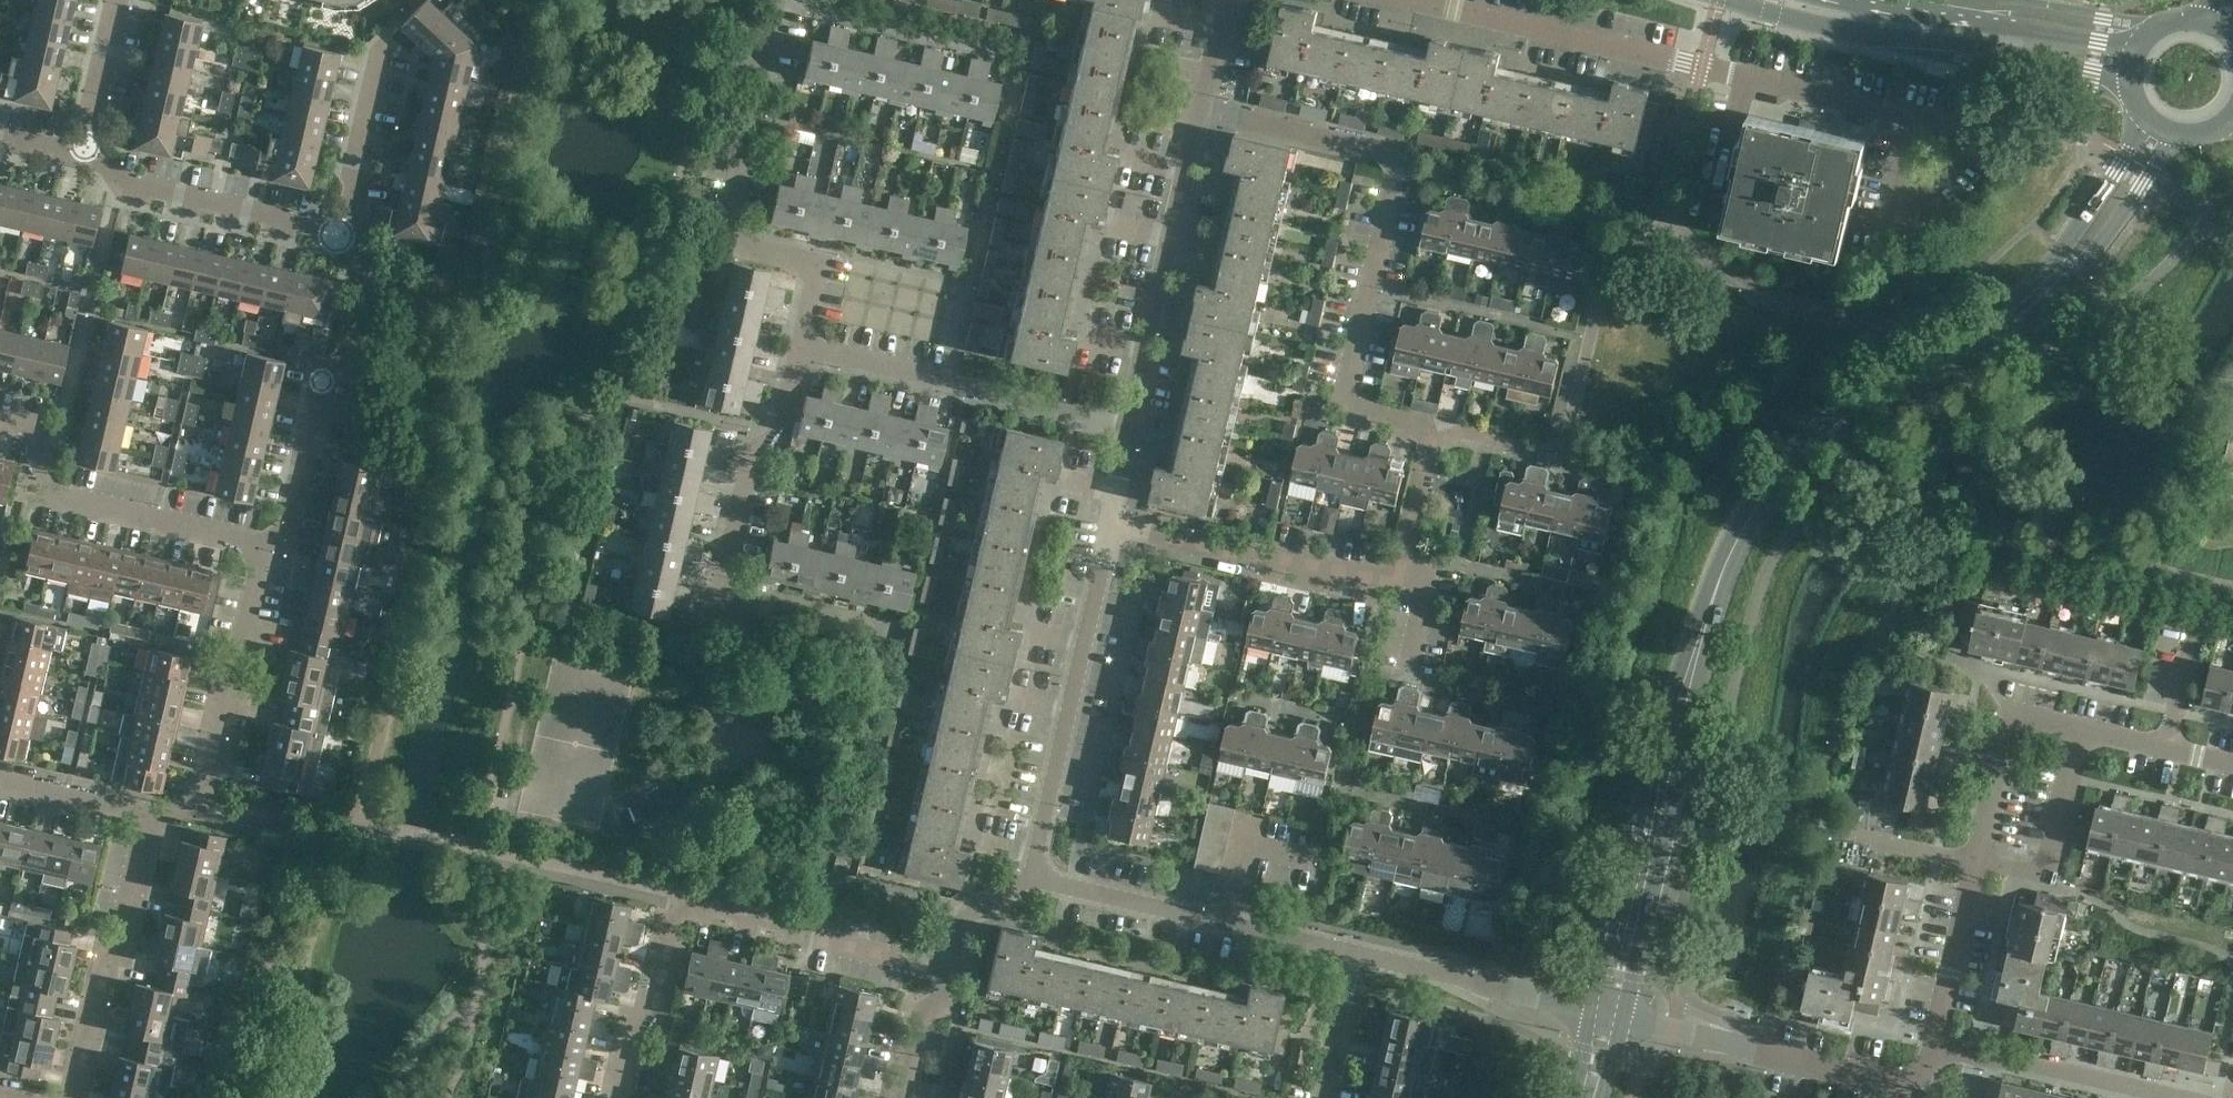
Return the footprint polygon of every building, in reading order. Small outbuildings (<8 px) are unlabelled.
[(76,0),(36,0),(34,12),(71,21),(76,0)] [(448,19),(458,8),(451,2),(441,12),(428,0),(425,0),(401,26),(419,43),(445,15),(448,19)] [(451,2),(458,8),(466,0),(453,0),(451,2)] [(951,10),(954,0),(953,0),(940,0),(938,7),(951,10)] [(964,13),(967,3),(954,0),(951,10),(964,13)] [(1083,218),(1101,222),(1105,208),(1103,207),(1112,168),(1114,168),(1117,154),(1099,150),(1132,7),(1139,9),(1141,0),(1091,0),(1013,336),(1002,333),(997,355),(1065,371),(1070,350),(1071,351),(1075,336),(1057,332),(1083,218)] [(978,16),(980,6),(967,3),(964,13),(978,16)] [(1487,51),(1467,47),(1447,42),(1447,40),(1433,37),(1429,55),(1411,51),(1315,28),(1319,10),(1305,7),(1304,9),(1284,4),(1270,61),(1650,150),(1661,103),(1648,100),(1650,89),(1630,84),(1630,83),(1616,80),(1612,98),(1497,71),(1501,53),(1487,50),(1487,51)] [(997,21),(1000,11),(987,8),(985,18),(997,21)] [(997,21),(1011,24),(1013,14),(1000,11),(997,21)] [(65,44),(71,21),(34,12),(28,36),(65,44)] [(165,13),(159,37),(196,46),(202,22),(165,13)] [(1024,27),(1026,17),(1019,15),(1013,14),(1011,24),(1017,25),(1024,27)] [(476,44),(448,19),(445,15),(419,43),(434,57),(476,44)] [(1037,30),(1039,20),(1026,17),(1024,27),(1037,30)] [(828,82),(840,28),(831,26),(827,43),(812,40),(802,82),(812,84),(813,79),(828,82)] [(850,93),(860,51),(846,47),(850,30),(840,28),(828,82),(843,85),(841,91),(850,93)] [(252,30),(249,45),(262,48),(266,33),(252,30)] [(60,68),(65,44),(28,36),(23,58),(23,59),(60,68)] [(874,93),(887,39),(877,36),(873,54),(860,51),(850,93),(858,95),(860,89),(874,93)] [(191,69),(196,46),(159,37),(154,60),(191,69)] [(897,103),(906,61),(893,58),(897,41),(887,39),(874,93),(889,96),(888,101),(897,103)] [(1043,56),(1046,43),(1036,40),(1033,53),(1043,56)] [(247,57),(249,47),(236,44),(234,54),(247,57)] [(467,80),(476,44),(434,57),(429,76),(466,85),(465,90),(479,93),(481,84),(467,80)] [(303,45),(297,69),(334,78),(340,54),(303,45)] [(262,50),(249,47),(247,57),(260,60),(262,50)] [(921,104),(934,49),(924,47),(920,65),(906,61),(897,103),(905,105),(906,100),(921,104)] [(943,114),(953,72),(939,69),(943,52),(934,49),(921,104),(936,107),(935,112),(943,114)] [(1040,69),(1043,56),(1033,53),(1030,66),(1040,69)] [(244,68),(247,57),(234,54),(232,65),(244,68)] [(51,108),(60,68),(23,59),(23,58),(12,56),(3,96),(51,108)] [(257,71),(260,60),(247,57),(244,68),(257,71)] [(968,114),(980,60),(971,58),(967,75),(953,72),(943,114),(952,116),(953,111),(968,114)] [(186,92),(191,69),(154,60),(148,84),(186,92)] [(990,62),(980,60),(968,114),(983,118),(982,123),(991,125),(1001,83),(986,80),(990,62)] [(329,101),(334,78),(297,69),(292,92),(329,101)] [(1028,73),(1025,86),(1035,88),(1038,75),(1028,73)] [(461,109),(465,90),(466,85),(429,76),(424,100),(461,109)] [(180,115),(186,92),(148,84),(143,107),(180,116),(180,115)] [(495,87),(481,84),(479,93),(493,96),(495,87)] [(1032,101),(1034,95),(1034,94),(1035,88),(1025,86),(1022,99),(1032,101)] [(233,103),(235,93),(222,90),(220,100),(233,103)] [(324,124),(329,101),(292,92),(286,116),(324,124)] [(255,97),(242,94),(239,105),(252,108),(255,97)] [(1273,108),(1276,97),(1263,94),(1260,105),(1273,108)] [(1286,111),(1288,100),(1276,97),(1273,108),(1286,111)] [(1022,99),(1019,112),(1029,114),(1032,101),(1022,99)] [(217,111),(230,113),(233,103),(220,100),(217,111)] [(457,127),(461,109),(424,100),(418,123),(455,132),(454,137),(468,140),(470,130),(457,127)] [(1313,117),(1316,107),(1303,104),(1300,114),(1313,117)] [(239,105),(237,115),(250,118),(252,108),(239,105)] [(191,117),(180,115),(180,116),(143,107),(134,147),(182,158),(185,144),(191,146),(190,151),(206,155),(207,150),(220,153),(223,140),(194,133),(193,137),(187,135),(191,117)] [(1329,110),(1316,107),(1313,117),(1326,120),(1329,110)] [(1352,126),(1355,116),(1342,113),(1339,123),(1352,126)] [(1814,252),(1815,248),(1839,254),(1853,196),(1856,197),(1864,166),(1860,164),(1866,141),(1750,114),(1744,138),(1741,137),(1733,169),(1737,169),(1723,227),(1748,233),(1747,236),(1814,252)] [(318,148),(324,124),(286,116),(281,138),(281,139),(318,148)] [(1368,119),(1355,116),(1352,126),(1365,129),(1368,119)] [(1018,118),(1015,131),(1024,133),(1027,120),(1018,118)] [(1034,136),(1037,122),(1027,120),(1024,133),(1034,136)] [(1047,125),(1037,122),(1034,136),(1044,138),(1047,125)] [(1391,135),(1393,125),(1381,122),(1378,132),(1391,135)] [(450,155),(454,137),(455,132),(418,123),(413,146),(450,155)] [(1406,128),(1393,125),(1391,135),(1404,138),(1406,128)] [(797,129),(794,141),(810,145),(813,133),(797,129)] [(1482,129),(1480,138),(1491,140),(1493,131),(1482,129)] [(485,134),(470,130),(468,140),(482,143),(485,134)] [(1431,144),(1433,134),(1420,131),(1418,141),(1431,144)] [(1208,513),(1251,330),(1293,146),(1236,133),(1231,154),(1230,154),(1226,168),(1244,172),(1218,286),(1200,282),(1196,297),(1198,297),(1189,336),(1187,336),(1184,350),(1202,355),(1175,469),(1157,465),(1154,479),(1155,479),(1151,500),(1208,513)] [(1444,147),(1446,137),(1433,134),(1431,144),(1444,147)] [(309,188),(318,148),(281,139),(281,138),(270,136),(266,153),(260,152),(261,148),(232,142),(229,155),(242,158),(241,163),(256,167),(258,161),(264,163),(261,176),(309,188)] [(1457,150),(1459,140),(1446,137),(1444,147),(1457,150)] [(1013,138),(1010,151),(1020,153),(1023,140),(1013,138)] [(1489,149),(1491,140),(1480,138),(1479,145),(1478,146),(1489,149)] [(1469,153),(1472,143),(1459,140),(1457,150),(1469,153)] [(446,174),(450,155),(413,146),(407,170),(445,179),(443,183),(457,187),(459,177),(446,174)] [(1476,155),(1487,157),(1489,149),(1478,146),(1476,155)] [(1017,166),(1020,153),(1010,151),(1007,164),(1017,166)] [(1515,164),(1518,154),(1505,151),(1502,161),(1515,164)] [(1531,157),(1518,154),(1515,164),(1528,167),(1531,157)] [(1554,173),(1557,163),(1544,160),(1541,170),(1554,173)] [(1570,166),(1557,163),(1554,173),(1567,176),(1570,166)] [(1014,179),(1017,166),(1007,164),(1004,177),(1014,179)] [(1593,182),(1596,172),(1583,169),(1580,179),(1593,182)] [(439,202),(439,201),(443,183),(445,179),(407,170),(402,193),(439,202)] [(1609,175),(1596,172),(1593,182),(1606,185),(1609,175)] [(794,226),(806,176),(796,174),(793,187),(779,184),(769,226),(778,228),(779,222),(794,226)] [(1640,193),(1640,192),(1643,178),(1627,175),(1624,189),(1640,193)] [(816,236),(826,195),(813,191),(816,178),(806,176),(794,226),(809,229),(808,235),(816,236)] [(474,180),(459,177),(457,187),(472,190),(474,180)] [(1011,192),(1014,179),(1004,177),(1001,190),(1011,192)] [(1353,182),(1343,180),(1340,193),(1350,195),(1353,182)] [(30,190),(7,185),(0,215),(0,223),(22,228),(30,190)] [(841,237),(853,187),(843,185),(840,198),(826,195),(816,236),(825,238),(826,233),(841,237)] [(864,247),(873,205),(859,202),(862,189),(853,187),(841,237),(856,240),(855,245),(864,247)] [(45,233),(54,196),(30,190),(22,228),(45,233)] [(450,204),(439,201),(439,202),(402,193),(393,233),(441,244),(450,204)] [(1347,208),(1350,195),(1340,193),(1337,206),(1347,208)] [(888,247),(899,198),(889,195),(886,209),(873,205),(864,247),(872,249),(873,244),(888,247)] [(1447,251),(1460,196),(1454,195),(1449,198),(1447,207),(1443,210),(1433,208),(1429,211),(1421,245),(1447,251)] [(69,238),(77,201),(54,196),(45,233),(69,238)] [(1473,257),(1482,219),(1470,216),(1467,212),(1469,202),(1466,198),(1460,196),(1447,251),(1473,257)] [(999,197),(996,210),(1006,213),(1009,199),(999,197)] [(910,258),(920,216),(906,213),(909,200),(899,198),(888,247),(903,251),(901,256),(910,258)] [(1016,215),(1019,202),(1009,199),(1006,213),(1016,215)] [(101,207),(77,201),(69,238),(93,244),(101,207)] [(1028,204),(1019,202),(1016,215),(1025,217),(1028,204)] [(388,223),(392,208),(376,204),(372,220),(388,223)] [(934,258),(946,209),(936,206),(933,219),(920,216),(910,258),(918,260),(920,255),(934,258)] [(1499,263),(1512,208),(1506,207),(1501,210),(1499,219),(1494,222),(1482,219),(1473,257),(1499,263)] [(1525,269),(1534,231),(1522,228),(1519,224),(1521,214),(1518,210),(1512,208),(1499,263),(1525,269)] [(956,211),(946,209),(934,258),(949,262),(948,267),(957,269),(967,227),(953,224),(956,211)] [(1002,232),(1005,219),(995,216),(992,229),(1002,232)] [(1549,286),(1565,218),(1558,216),(1554,219),(1551,231),(1546,234),(1534,231),(1525,269),(1536,272),(1534,282),(1549,286)] [(1571,219),(1565,218),(1549,286),(1549,287),(1575,293),(1586,247),(1583,243),(1574,240),(1571,236),(1574,224),(1571,219)] [(999,245),(1002,232),(992,229),(989,242),(999,245)] [(145,276),(154,239),(129,233),(121,271),(145,276)] [(1340,241),(1339,241),(1330,238),(1327,251),(1337,254),(1340,241)] [(168,282),(177,244),(154,239),(145,276),(168,282)] [(192,287),(200,250),(177,244),(168,282),(192,287)] [(995,264),(996,257),(998,251),(987,249),(984,262),(995,264)] [(215,293),(224,255),(200,250),(192,287),(215,293)] [(1334,267),(1337,254),(1327,251),(1324,264),(1334,267)] [(239,298),(247,261),(224,255),(215,293),(239,298)] [(35,276),(38,263),(28,261),(25,273),(35,276)] [(262,303),(270,266),(247,261),(239,298),(262,303)] [(732,271),(728,286),(782,299),(785,289),(767,285),(771,270),(729,261),(727,270),(732,271)] [(992,277),(995,264),(984,262),(981,275),(992,277)] [(48,265),(38,263),(35,276),(45,278),(48,265)] [(285,309),(294,272),(270,266),(262,303),(284,309),(285,309)] [(82,287),(85,274),(75,271),(72,284),(82,287)] [(333,281),(294,272),(285,309),(284,309),(282,319),(322,329),(333,281)] [(31,295),(34,282),(23,280),(21,293),(31,295)] [(980,281),(977,294),(987,297),(990,284),(980,281)] [(44,285),(34,282),(31,295),(41,298),(44,285)] [(1451,284),(1448,295),(1463,299),(1466,287),(1451,284)] [(780,308),(782,299),(728,286),(725,301),(720,300),(718,308),(760,318),(763,304),(780,308)] [(67,304),(77,306),(81,293),(70,291),(67,304)] [(683,292),(681,300),(693,303),(695,295),(683,292)] [(1477,293),(1475,302),(1489,305),(1491,296),(1477,293)] [(1326,299),(1316,297),(1313,310),(1323,312),(1326,299)] [(985,303),(975,300),(972,314),(982,316),(985,303)] [(992,318),(995,305),(985,303),(982,316),(992,318)] [(135,319),(138,306),(128,304),(125,317),(135,319)] [(1004,307),(995,305),(992,318),(1001,320),(1004,307)] [(756,332),(760,318),(718,308),(716,317),(721,318),(717,333),(772,345),(774,336),(756,332)] [(159,324),(161,312),(151,309),(148,322),(159,324)] [(1421,366),(1434,311),(1427,309),(1423,312),(1421,322),(1416,325),(1407,323),(1402,325),(1392,371),(1418,377),(1421,366)] [(1320,325),(1323,312),(1313,310),(1310,323),(1320,325)] [(1447,372),(1455,334),(1443,331),(1441,326),(1443,317),(1440,312),(1434,311),(1421,366),(1447,372)] [(172,314),(161,312),(159,324),(169,327),(172,314)] [(678,314),(676,323),(687,325),(689,316),(678,314)] [(1473,378),(1486,320),(1480,319),(1475,322),(1473,334),(1468,337),(1455,334),(1447,372),(1458,374),(1455,385),(1470,388),(1473,378)] [(141,353),(147,329),(109,320),(104,344),(141,353)] [(1499,384),(1508,346),(1495,343),(1493,339),(1495,326),(1493,322),(1486,320),(1473,378),(1499,384)] [(978,337),(981,324),(971,321),(968,334),(978,337)] [(204,342),(207,329),(197,326),(194,339),(204,342)] [(22,334),(0,329),(0,368),(13,371),(22,334)] [(217,331),(207,329),(204,342),(214,344),(217,331)] [(294,345),(308,349),(309,349),(313,333),(297,330),(294,345)] [(252,346),(255,333),(245,331),(242,344),(252,346)] [(1522,400),(1538,332),(1532,331),(1527,335),(1524,346),(1520,349),(1508,346),(1499,384),(1510,386),(1508,397),(1522,400)] [(1544,334),(1538,332),(1522,400),(1537,404),(1540,393),(1551,396),(1559,362),(1557,357),(1547,355),(1544,351),(1547,338),(1544,334)] [(265,336),(255,333),(252,346),(262,349),(265,336)] [(769,355),(772,345),(717,333),(714,348),(709,346),(707,355),(749,365),(752,351),(769,355)] [(36,376),(45,339),(22,334),(13,371),(36,376)] [(975,350),(978,337),(968,334),(964,348),(975,350)] [(69,345),(45,339),(36,376),(61,382),(69,345)] [(278,340),(275,354),(288,356),(291,342),(278,340)] [(136,376),(141,353),(104,344),(98,368),(136,376)] [(191,364),(194,354),(181,351),(178,361),(191,364)] [(279,385),(285,361),(247,352),(242,376),(279,385)] [(207,357),(194,354),(191,364),(204,367),(207,357)] [(746,378),(749,365),(707,355),(705,363),(710,364),(707,379),(761,392),(763,382),(746,378)] [(189,375),(191,364),(178,361),(176,372),(189,375)] [(1311,365),(1301,363),(1298,376),(1308,378),(1311,365)] [(202,378),(204,367),(191,364),(189,375),(202,378)] [(130,400),(136,376),(98,368),(93,391),(130,400)] [(274,408),(279,385),(242,376),(236,399),(274,408)] [(1305,391),(1308,378),(1298,376),(1295,388),(1305,391)] [(758,402),(761,392),(707,379),(703,394),(698,393),(696,402),(738,412),(741,398),(758,402)] [(822,437),(834,383),(825,381),(821,398),(806,395),(796,437),(806,439),(807,434),(822,437)] [(844,448),(854,406),(840,403),(844,386),(834,383),(822,437),(837,441),(836,446),(844,448)] [(125,423),(130,400),(93,391),(88,414),(125,423)] [(869,448),(881,394),(871,392),(867,409),(854,406),(844,448),(852,450),(854,445),(869,448)] [(891,459),(901,417),(887,414),(891,396),(881,394),(869,448),(883,452),(882,457),(891,459)] [(158,395),(156,405),(177,410),(180,400),(158,395)] [(268,432),(274,408),(236,399),(231,423),(268,432)] [(1430,401),(1428,412),(1437,414),(1439,403),(1430,401)] [(184,412),(197,415),(199,405),(186,402),(184,412)] [(915,459),(928,405),(918,403),(914,420),(901,417),(891,459),(899,461),(900,456),(915,459)] [(175,421),(177,410),(156,405),(153,416),(175,421)] [(938,407),(928,405),(915,459),(930,462),(929,468),(938,470),(948,428),(934,425),(938,407)] [(629,407),(627,417),(639,419),(641,410),(629,407)] [(194,425),(197,415),(184,412),(181,422),(194,425)] [(119,446),(125,423),(88,414),(82,438),(119,446)] [(972,420),(963,418),(962,417),(959,430),(969,433),(972,420)] [(672,430),(669,445),(723,457),(725,448),(708,444),(711,429),(669,419),(667,429),(672,430)] [(1297,423),(1287,421),(1284,434),(1294,436),(1297,423)] [(263,455),(268,432),(231,423),(226,446),(263,455)] [(2223,467),(2232,469),(2232,424),(2223,467)] [(951,847),(964,790),(987,693),(1005,697),(1008,683),(1007,683),(1016,643),(1017,644),(1021,629),(1003,625),(1038,472),(1056,476),(1060,462),(1058,461),(1063,441),(994,425),(989,447),(1000,449),(910,838),(907,850),(896,848),(891,870),(960,885),(964,865),(966,865),(969,851),(951,847)] [(1318,485),(1331,431),(1324,429),(1320,432),(1318,442),(1313,444),(1304,442),(1299,445),(1291,479),(1318,485)] [(1344,491),(1353,454),(1340,451),(1337,446),(1340,437),(1337,432),(1331,431),(1318,485),(1343,491),(1344,491)] [(1291,449),(1294,436),(1284,434),(1281,447),(1291,449)] [(114,470),(119,446),(82,438),(77,462),(114,470)] [(1370,497),(1382,443),(1376,441),(1372,444),(1369,454),(1365,456),(1353,454),(1344,491),(1343,491),(1340,502),(1368,508),(1370,498),(1370,497)] [(1389,444),(1382,443),(1370,497),(1370,498),(1397,504),(1404,470),(1402,465),(1392,463),(1389,458),(1392,449),(1389,444)] [(156,444),(154,454),(166,457),(169,447),(156,444)] [(720,467),(723,457),(669,445),(665,460),(660,458),(658,467),(700,477),(703,463),(720,467)] [(257,479),(263,455),(226,446),(220,470),(257,479)] [(175,448),(173,459),(186,462),(188,451),(175,448)] [(164,467),(166,457),(154,454),(151,464),(164,467)] [(0,458),(0,502),(5,503),(14,461),(0,458)] [(963,460),(953,458),(950,471),(960,473),(963,460)] [(184,472),(186,462),(173,459),(171,469),(184,472)] [(316,471),(314,480),(375,494),(381,470),(341,461),(336,485),(331,484),(333,475),(316,471)] [(1526,522),(1540,465),(1533,464),(1529,467),(1526,479),(1522,481),(1513,480),(1515,474),(1513,471),(1504,469),(1501,471),(1494,501),(1495,503),(1502,505),(1497,527),(1524,533),(1526,522)] [(1552,528),(1561,491),(1549,488),(1546,483),(1549,471),(1546,467),(1540,465),(1526,522),(1552,528)] [(697,490),(700,477),(658,467),(656,475),(661,477),(658,491),(712,504),(714,494),(697,490)] [(252,502),(257,479),(220,470),(215,494),(252,502)] [(957,486),(960,473),(950,471),(947,484),(957,486)] [(408,475),(405,488),(420,491),(423,479),(408,475)] [(1576,546),(1592,477),(1585,476),(1581,478),(1578,491),(1574,493),(1561,491),(1552,528),(1576,534),(1573,545),(1576,546)] [(1601,483),(1598,479),(1592,477),(1576,546),(1602,552),(1605,539),(1614,541),(1618,523),(1610,521),(1613,506),(1610,502),(1601,500),(1598,495),(1601,483)] [(1281,495),(1284,482),(1274,479),(1271,492),(1281,495)] [(370,518),(375,494),(314,480),(312,489),(328,493),(330,484),(336,485),(330,509),(370,518)] [(890,486),(886,503),(899,506),(903,489),(890,486)] [(709,514),(712,504),(658,491),(654,506),(649,505),(647,514),(689,523),(692,510),(709,514)] [(1278,508),(1281,495),(1271,492),(1268,505),(1278,508)] [(954,499),(945,497),(944,497),(941,510),(951,512),(954,499)] [(382,521),(370,518),(330,509),(325,532),(320,530),(322,522),(305,518),(303,527),(364,541),(377,544),(382,521)] [(948,525),(951,512),(941,510),(938,523),(948,525)] [(1283,513),(1281,522),(1290,524),(1292,515),(1283,513)] [(686,537),(689,523),(647,514),(645,522),(650,523),(647,538),(701,551),(703,541),(686,537)] [(1323,516),(1320,530),(1334,533),(1337,519),(1323,516)] [(359,564),(364,541),(303,527),(301,536),(323,541),(320,555),(359,564)] [(1359,538),(1361,528),(1357,527),(1350,530),(1348,535),(1359,538)] [(47,576),(57,534),(34,529),(24,571),(47,576)] [(788,581),(800,532),(790,529),(787,542),(773,539),(763,581),(772,583),(773,578),(788,581)] [(811,592),(820,550),(807,547),(810,534),(800,532),(788,581),(803,585),(802,590),(811,592)] [(69,581),(79,539),(57,534),(47,576),(69,581)] [(945,538),(936,536),(935,536),(932,548),(942,551),(945,538)] [(699,561),(701,551),(647,538),(643,553),(638,552),(636,560),(678,570),(681,556),(699,561)] [(89,596),(101,545),(79,539),(69,581),(67,591),(89,596)] [(835,592),(847,542),(837,540),(834,553),(820,550),(811,592),(819,594),(820,589),(835,592)] [(857,603),(867,561),(853,558),(856,545),(847,542),(835,592),(850,596),(849,601),(857,603)] [(111,602),(113,592),(123,550),(101,545),(89,596),(111,602)] [(939,564),(942,551),(932,548),(929,561),(939,564)] [(135,597),(145,555),(123,550),(113,592),(135,597)] [(882,603),(893,553),(884,551),(881,564),(867,561),(857,603),(866,605),(867,600),(882,603)] [(903,556),(893,553),(882,603),(897,606),(896,612),(905,614),(915,572),(900,568),(903,556)] [(157,602),(167,560),(145,555),(135,597),(157,602)] [(353,588),(359,564),(320,555),(314,578),(309,577),(311,569),(294,565),(292,574),(353,588)] [(1518,569),(1520,561),(1507,558),(1507,560),(1505,566),(1518,569)] [(180,607),(189,565),(167,560),(157,602),(180,607)] [(675,584),(678,570),(636,560),(634,569),(640,570),(636,585),(690,598),(692,588),(675,584)] [(1531,572),(1533,564),(1520,561),(1518,569),(1531,572)] [(212,570),(189,565),(180,607),(203,612),(212,570)] [(348,611),(353,588),(292,574),(290,582),(307,586),(309,578),(314,579),(309,602),(348,611)] [(936,577),(927,575),(926,574),(923,587),(933,590),(936,577)] [(1150,590),(1149,596),(1203,608),(1210,582),(1175,574),(1171,577),(1169,586),(1164,589),(1155,587),(1150,590)] [(587,582),(584,597),(593,599),(597,584),(587,582)] [(1487,638),(1500,584),(1493,582),(1489,585),(1486,595),(1482,598),(1473,595),(1468,598),(1460,632),(1487,638)] [(2056,598),(2059,585),(2046,582),(2043,594),(2056,598)] [(1510,655),(1513,644),(1522,607),(1509,604),(1506,599),(1509,590),(1506,585),(1500,584),(1487,638),(1484,649),(1510,655)] [(688,607),(690,598),(636,585),(633,600),(627,599),(625,608),(667,617),(670,603),(688,607)] [(2069,601),(2072,588),(2059,585),(2056,598),(2069,601)] [(930,603),(933,590),(923,587),(920,600),(930,603)] [(2103,608),(2106,596),(2092,593),(2090,605),(2103,608)] [(1273,650),(1286,596),(1280,594),(1275,597),(1273,607),(1268,609),(1259,607),(1254,610),(1246,644),(1273,650)] [(1539,650),(1551,596),(1545,594),(1541,597),(1538,607),(1534,610),(1522,607),(1513,644),(1539,650)] [(1215,611),(1203,608),(1149,596),(1147,602),(1150,607),(1160,609),(1162,613),(1160,626),(1209,637),(1215,611)] [(1299,656),(1308,619),(1296,616),(1293,611),(1295,602),(1292,597),(1286,596),(1273,650),(1299,656)] [(1558,597),(1551,596),(1539,650),(1536,662),(1563,668),(1573,623),(1571,618),(1561,616),(1558,611),(1561,602),(1558,597)] [(2119,599),(2106,596),(2103,608),(2116,612),(2119,599)] [(2017,660),(2026,621),(2028,614),(1967,599),(1959,631),(1972,634),(1969,649),(2017,660)] [(38,615),(40,605),(25,601),(22,611),(38,615)] [(342,635),(348,611),(309,602),(300,638),(334,646),(337,634),(342,635)] [(2154,607),(2139,604),(2137,616),(2151,620),(2154,607)] [(56,609),(40,605),(38,615),(54,618),(56,609)] [(380,605),(378,616),(389,618),(392,607),(380,605)] [(1325,662),(1338,608),(1331,606),(1327,609),(1325,619),(1320,621),(1308,619),(1299,656),(1310,659),(1307,669),(1322,673),(1325,662)] [(1344,609),(1338,608),(1325,662),(1352,669),(1360,634),(1357,630),(1348,628),(1345,623),(1347,614),(1344,609)] [(82,625),(85,615),(69,612),(67,621),(82,625)] [(100,619),(85,615),(82,625),(98,629),(100,619)] [(8,639),(50,648),(61,651),(66,628),(14,616),(8,639)] [(2039,665),(2048,627),(2026,621),(2017,660),(2039,665)] [(127,635),(129,626),(113,622),(111,632),(127,635)] [(144,629),(129,626),(127,635),(142,639),(144,629)] [(1203,663),(1209,637),(1160,626),(1157,638),(1152,641),(1143,639),(1138,641),(1137,648),(1191,660),(1203,663)] [(914,627),(911,640),(921,642),(924,629),(914,627)] [(2063,670),(2072,632),(2048,627),(2039,665),(2063,670)] [(171,646),(173,636),(157,632),(155,642),(171,646)] [(2086,676),(2095,637),(2072,632),(2063,670),(2086,676)] [(188,640),(173,636),(171,646),(186,649),(188,640)] [(2110,681),(2118,643),(2095,637),(2086,676),(2110,681)] [(333,653),(334,646),(300,638),(298,650),(290,649),(284,673),(336,685),(343,656),(333,653)] [(45,671),(50,648),(8,639),(3,661),(45,671)] [(921,642),(911,640),(908,653),(918,655),(921,642)] [(98,659),(101,644),(92,642),(88,657),(98,659)] [(2144,649),(2118,643),(2110,681),(2135,687),(2144,649)] [(111,646),(101,644),(98,659),(107,662),(111,646)] [(151,648),(145,671),(187,680),(193,657),(151,648)] [(1185,686),(1191,660),(1137,648),(1135,654),(1138,658),(1148,661),(1150,665),(1148,678),(1185,686)] [(94,675),(98,659),(88,657),(85,673),(94,675)] [(103,677),(107,662),(98,659),(94,675),(103,677)] [(45,671),(3,661),(0,674),(0,683),(40,693),(45,671)] [(2232,678),(2232,669),(2211,664),(2202,703),(2226,709),(2232,678)] [(182,702),(187,680),(145,671),(140,693),(182,702)] [(1476,685),(1478,674),(1465,671),(1462,681),(1462,682),(1476,685)] [(327,721),(336,685),(284,673),(278,697),(286,699),(283,711),(327,721)] [(1492,678),(1478,674),(1476,685),(1489,688),(1492,678)] [(1179,712),(1185,686),(1148,678),(1145,690),(1140,693),(1131,690),(1126,693),(1125,700),(1179,712)] [(912,681),(902,679),(901,679),(898,692),(908,694),(912,681)] [(1905,703),(1904,705),(1965,718),(1967,710),(1957,707),(1951,711),(1948,710),(1953,690),(1914,681),(1909,704),(1905,703)] [(40,693),(0,683),(0,707),(35,715),(40,693)] [(84,703),(88,687),(78,685),(75,701),(84,703)] [(1396,755),(1412,686),(1406,685),(1401,687),(1398,700),(1394,702),(1384,700),(1380,703),(1369,748),(1396,755)] [(1422,761),(1425,749),(1433,712),(1421,709),(1418,704),(1421,692),(1418,687),(1412,686),(1396,755),(1422,761)] [(94,689),(91,704),(100,706),(104,691),(94,689)] [(1552,691),(1550,701),(1563,704),(1565,694),(1552,691)] [(905,707),(908,694),(898,692),(895,705),(905,707)] [(177,724),(182,702),(140,693),(135,715),(177,724)] [(1451,755),(1463,701),(1457,699),(1452,702),(1450,712),(1446,714),(1433,712),(1425,749),(1451,755)] [(1173,738),(1179,712),(1125,700),(1123,706),(1126,710),(1136,713),(1138,717),(1135,729),(1173,738)] [(81,719),(84,703),(75,701),(71,716),(81,719)] [(1477,761),(1485,724),(1473,721),(1470,716),(1472,707),(1470,702),(1463,701),(1451,755),(1477,761)] [(96,722),(100,706),(91,704),(87,720),(96,722)] [(1962,728),(1965,718),(1904,705),(1904,707),(1908,708),(1903,730),(1942,739),(1946,720),(1949,720),(1953,726),(1962,728)] [(35,715),(0,707),(0,730),(30,737),(40,739),(45,717),(35,715)] [(1247,765),(1259,710),(1253,709),(1248,712),(1246,721),(1242,724),(1232,722),(1228,725),(1220,759),(1247,765)] [(1499,780),(1516,710),(1510,709),(1505,712),(1502,724),(1498,726),(1485,724),(1477,761),(1474,774),(1499,780)] [(1273,771),(1281,733),(1269,730),(1266,726),(1268,716),(1265,712),(1259,710),(1247,765),(1273,771)] [(1522,712),(1516,710),(1499,780),(1526,786),(1537,740),(1534,735),(1525,733),(1522,728),(1525,716),(1522,712)] [(319,758),(327,721),(283,711),(281,723),(273,721),(267,745),(319,758)] [(172,747),(177,724),(135,715),(126,713),(121,735),(172,747)] [(902,720),(893,718),(892,718),(889,731),(899,733),(902,720)] [(1299,777),(1311,722),(1305,721),(1300,724),(1298,733),(1294,736),(1281,733),(1273,771),(1299,777)] [(1317,724),(1311,722),(1299,777),(1325,783),(1333,749),(1330,745),(1321,742),(1318,738),(1320,728),(1317,724)] [(347,726),(344,736),(358,739),(360,729),(347,726)] [(68,729),(65,745),(74,747),(78,731),(68,729)] [(1167,764),(1173,738),(1135,729),(1133,742),(1128,744),(1119,742),(1114,745),(1113,752),(1167,764)] [(0,730),(0,754),(24,760),(30,737),(0,730)] [(1937,757),(1942,739),(1903,730),(1898,751),(1894,750),(1893,752),(1953,766),(1956,756),(1946,754),(1940,758),(1937,757)] [(896,746),(899,733),(889,731),(886,744),(896,746)] [(84,733),(80,748),(90,751),(94,735),(84,733)] [(167,769),(172,747),(121,735),(116,757),(167,769)] [(1209,737),(1208,746),(1218,748),(1220,740),(1209,737)] [(71,763),(74,747),(65,745),(61,761),(71,763)] [(310,795),(319,758),(267,745),(261,770),(269,772),(266,785),(310,795)] [(86,766),(90,751),(80,748),(77,764),(86,766)] [(1161,790),(1167,764),(1113,752),(1111,758),(1114,762),(1123,765),(1126,769),(1123,781),(1161,790)] [(1951,775),(1953,766),(1893,752),(1893,753),(1898,754),(1893,776),(1931,785),(1935,767),(1938,767),(1942,773),(1951,775)] [(161,792),(167,769),(116,757),(111,780),(161,792)] [(893,759),(883,757),(880,770),(890,772),(893,759)] [(887,785),(890,772),(880,770),(877,783),(887,785)] [(1375,770),(1372,780),(1385,784),(1388,774),(1375,770)] [(1922,823),(1931,785),(1893,776),(1887,801),(1912,807),(1909,820),(1922,823)] [(1155,816),(1161,790),(1123,781),(1121,794),(1116,797),(1104,794),(1099,796),(1098,803),(1155,816)] [(1406,784),(1404,795),(1412,796),(1414,786),(1406,784)] [(1436,788),(1433,800),(1442,802),(1445,790),(1436,788)] [(1197,789),(1195,798),(1210,801),(1212,793),(1197,789)] [(2110,854),(2124,794),(2115,792),(2113,802),(2116,807),(2116,810),(2096,805),(2094,815),(2087,844),(2110,849),(2109,854),(2110,854)] [(626,815),(656,813),(655,793),(625,795),(626,815)] [(2135,855),(2144,817),(2125,812),(2126,809),(2131,806),(2134,796),(2124,794),(2110,854),(2112,855),(2113,850),(2135,855)] [(884,798),(875,796),(874,796),(871,809),(881,811),(884,798)] [(1233,821),(1236,807),(1210,801),(1207,815),(1233,821)] [(1149,843),(1155,816),(1098,803),(1096,809),(1099,814),(1111,816),(1114,821),(1112,830),(1115,835),(1149,843)] [(2157,865),(2171,805),(2162,803),(2160,812),(2163,818),(2162,821),(2144,817),(2135,855),(2157,860),(2156,865),(2157,865)] [(2181,866),(2190,827),(2172,823),(2172,820),(2178,817),(2180,807),(2171,805),(2157,865),(2159,866),(2160,861),(2181,866)] [(1369,873),(1384,808),(1377,806),(1373,809),(1371,819),(1366,821),(1357,819),(1352,822),(1342,867),(1369,873)] [(1395,880),(1406,831),(1393,828),(1391,823),(1393,814),(1390,809),(1384,808),(1369,873),(1395,880)] [(878,824),(881,811),(871,809),(868,822),(878,824)] [(1192,813),(1189,825),(1200,828),(1203,815),(1192,813)] [(2204,876),(2218,816),(2208,814),(2206,823),(2207,823),(2210,829),(2209,832),(2190,827),(2181,866),(2203,871),(2202,876),(2204,876)] [(1230,833),(1233,821),(1207,815),(1204,827),(1230,833)] [(1421,886),(1436,817),(1430,816),(1425,819),(1423,831),(1418,833),(1406,831),(1395,880),(1421,886)] [(2232,856),(2232,837),(2219,834),(2219,831),(2224,828),(2225,828),(2227,818),(2218,816),(2204,876),(2206,876),(2207,872),(2228,877),(2232,856)] [(1447,892),(1458,843),(1445,840),(1443,835),(1445,823),(1443,819),(1436,817),(1421,886),(1447,892)] [(29,827),(6,822),(0,847),(0,862),(20,867),(29,827)] [(1189,825),(1185,841),(1196,843),(1200,828),(1189,825)] [(44,872),(52,833),(29,827),(20,867),(43,872),(44,872)] [(1227,846),(1230,833),(1204,827),(1201,840),(1227,846)] [(1473,898),(1475,886),(1488,829),(1482,828),(1477,831),(1475,843),(1470,845),(1458,843),(1447,892),(1473,898)] [(181,840),(176,864),(217,874),(226,837),(192,829),(189,842),(181,840)] [(1494,831),(1488,829),(1475,886),(1502,893),(1509,858),(1507,854),(1497,852),(1494,847),(1497,835),(1494,831)] [(67,878),(76,838),(52,833),(44,872),(43,872),(40,883),(65,888),(68,878),(67,878)] [(100,844),(76,838),(67,878),(68,878),(91,883),(100,844)] [(1225,859),(1227,846),(1201,840),(1198,853),(1225,859)] [(862,849),(859,862),(869,864),(872,851),(862,849)] [(846,873),(850,857),(835,853),(831,870),(846,873)] [(1222,872),(1225,859),(1198,853),(1195,866),(1222,872)] [(209,910),(217,874),(176,864),(170,888),(178,890),(175,902),(209,910)] [(1904,901),(1909,881),(1870,872),(1865,895),(1860,894),(1860,895),(1920,910),(1922,901),(1913,899),(1907,902),(1904,901)] [(2055,957),(2069,898),(2038,891),(2035,904),(2020,901),(2009,948),(2047,958),(2059,961),(2060,958),(2055,957)] [(630,904),(591,895),(585,920),(640,933),(642,923),(626,919),(630,904)] [(1350,895),(1348,905),(1361,909),(1363,898),(1350,895)] [(1918,919),(1920,910),(1860,895),(1859,897),(1864,898),(1859,920),(1898,929),(1902,911),(1905,911),(1909,917),(1918,919)] [(242,898),(238,915),(256,919),(260,902),(242,898)] [(2087,903),(2072,899),(2068,914),(2084,917),(2087,903)] [(34,915),(36,905),(20,902),(18,911),(34,915)] [(201,946),(209,910),(175,902),(172,914),(164,912),(159,937),(201,946)] [(51,909),(36,905),(34,915),(49,918),(51,909)] [(75,914),(59,911),(57,920),(73,924),(75,914)] [(69,943),(72,931),(28,920),(19,958),(71,970),(77,945),(69,943)] [(638,942),(640,933),(585,920),(579,943),(619,952),(622,939),(638,942)] [(1808,920),(1806,932),(1812,934),(1815,922),(1808,920)] [(1893,948),(1898,929),(1859,920),(1854,942),(1849,941),(1849,942),(1910,956),(1912,947),(1902,945),(1897,949),(1893,948)] [(1244,1001),(1187,988),(1032,952),(1035,938),(1035,934),(1027,932),(1022,930),(1021,932),(1001,927),(985,996),(1007,1001),(1009,990),(1283,1053),(1294,1007),(1281,1004),(1283,993),(1263,988),(1263,987),(1258,985),(1258,986),(1249,984),(1248,988),(1248,987),(1244,1001)] [(212,948),(201,946),(159,937),(153,961),(161,963),(158,975),(192,983),(203,986),(212,948)] [(707,996),(720,940),(710,938),(708,948),(709,949),(713,950),(712,955),(692,951),(683,990),(707,996)] [(730,1001),(740,962),(721,958),(722,953),(726,953),(727,953),(730,943),(720,940),(707,996),(730,1001)] [(1907,966),(1910,956),(1849,942),(1848,944),(1853,945),(1848,967),(1887,976),(1891,958),(1895,958),(1898,963),(1907,966)] [(616,966),(619,952),(579,943),(574,965),(574,966),(629,979),(632,970),(616,966)] [(2039,991),(2047,958),(2009,948),(2004,971),(1995,969),(1989,995),(2013,1000),(2011,1006),(2005,1010),(2002,1023),(2040,1032),(2049,993),(2039,991)] [(751,1017),(767,951),(757,949),(753,965),(740,962),(730,1001),(741,1004),(741,1005),(741,1007),(741,1008),(741,1009),(741,1011),(742,1012),(743,1013),(744,1015),(746,1016),(747,1016),(751,1017)] [(776,953),(767,951),(751,1017),(776,1023),(787,973),(773,969),(776,953)] [(65,994),(71,970),(19,958),(11,994),(55,1004),(58,992),(65,994)] [(627,989),(629,979),(574,966),(574,965),(562,962),(556,986),(569,988),(569,990),(595,996),(595,997),(608,1000),(611,985),(627,989)] [(1878,1013),(1887,976),(1848,967),(1846,976),(1811,968),(1802,1006),(1826,1012),(1824,1020),(1849,1026),(1855,1002),(1861,1004),(1865,1010),(1878,1013)] [(192,983),(158,975),(155,987),(136,982),(130,1007),(172,1016),(177,993),(189,996),(192,983)] [(230,982),(228,992),(239,994),(241,985),(230,982)] [(837,984),(831,1009),(886,1022),(888,1012),(872,1008),(876,993),(837,984)] [(591,1015),(595,997),(595,996),(569,990),(569,988),(556,986),(556,985),(550,1010),(606,1023),(608,1013),(597,1011),(597,1012),(595,1016),(591,1015)] [(2058,1055),(2073,994),(2071,994),(2070,998),(2049,993),(2040,1032),(2058,1037),(2057,1040),(2052,1043),(2050,1053),(2058,1055)] [(52,1016),(55,1004),(11,994),(10,994),(2,1030),(54,1042),(60,1018),(52,1016)] [(2086,1043),(2095,1004),(2073,999),(2074,994),(2073,994),(2058,1055),(2068,1057),(2070,1047),(2067,1042),(2068,1039),(2086,1043)] [(2105,1065),(2119,1005),(2117,1004),(2116,1009),(2095,1004),(2086,1043),(2105,1047),(2104,1050),(2099,1054),(2096,1063),(2105,1065)] [(2133,1054),(2142,1015),(2120,1009),(2121,1005),(2119,1005),(2105,1065),(2115,1068),(2117,1058),(2114,1053),(2114,1049),(2133,1054)] [(164,1053),(172,1016),(130,1007),(124,1031),(132,1033),(129,1045),(164,1053)] [(884,1031),(886,1022),(831,1009),(825,1032),(865,1041),(868,1028),(884,1031)] [(603,1033),(606,1023),(550,1010),(545,1034),(584,1043),(587,1029),(603,1033)] [(1370,1021),(1367,1031),(1423,1044),(1435,1047),(1441,1022),(1389,1010),(1386,1025),(1370,1021)] [(2152,1076),(2166,1016),(2164,1015),(2163,1020),(2142,1015),(2133,1054),(2152,1058),(2151,1061),(2146,1064),(2146,1065),(2146,1064),(2143,1074),(2152,1076)] [(2180,1065),(2188,1025),(2167,1020),(2168,1016),(2166,1016),(2152,1076),(2162,1078),(2164,1069),(2160,1063),(2161,1060),(2180,1065)] [(671,1031),(697,1037),(701,1023),(675,1017),(671,1031)] [(977,1028),(990,1031),(993,1021),(980,1018),(977,1028)] [(1011,1036),(1013,1025),(1001,1023),(998,1033),(1011,1036)] [(1027,1029),(1013,1025),(1011,1036),(1024,1039),(1027,1029)] [(2214,1031),(2188,1025),(2180,1065),(2218,1073),(2220,1061),(2207,1057),(2214,1031)] [(1442,1028),(1439,1044),(1471,1051),(1475,1034),(1442,1028)] [(54,1042),(2,1030),(0,1039),(0,1069),(38,1078),(41,1065),(49,1067),(54,1042)] [(1435,1047),(1423,1044),(1367,1031),(1365,1040),(1381,1044),(1378,1058),(1430,1070),(1435,1047)] [(860,1060),(865,1041),(825,1032),(820,1055),(875,1068),(878,1059),(867,1056),(867,1057),(865,1061),(860,1060)] [(1050,1045),(1052,1035),(1039,1032),(1037,1042),(1050,1045)] [(580,1061),(584,1043),(545,1034),(539,1057),(595,1070),(597,1060),(587,1058),(586,1059),(585,1062),(580,1061)] [(1066,1038),(1052,1035),(1050,1045),(1063,1048),(1066,1038)] [(974,1041),(969,1065),(1008,1074),(1014,1050),(974,1041)] [(1089,1054),(1092,1044),(1079,1041),(1076,1051),(1089,1054)] [(759,1043),(756,1056),(770,1060),(773,1046),(759,1043)] [(1105,1047),(1092,1044),(1089,1054),(1102,1057),(1105,1047)] [(155,1089),(164,1053),(129,1045),(127,1057),(119,1055),(113,1079),(155,1089)] [(679,1046),(673,1071),(713,1080),(718,1055),(679,1046)] [(1129,1063),(1131,1053),(1118,1050),(1116,1060),(1129,1063)] [(1144,1056),(1131,1053),(1129,1063),(1142,1066),(1144,1056)] [(873,1078),(875,1068),(820,1055),(815,1079),(854,1088),(858,1069),(863,1070),(863,1075),(863,1076),(873,1078)] [(592,1079),(595,1070),(539,1057),(534,1080),(573,1089),(576,1076),(592,1079)] [(751,1058),(749,1069),(762,1072),(764,1061),(751,1058)] [(1045,1075),(1054,1077),(1055,1077),(1059,1060),(1049,1058),(1045,1075)] [(1424,1093),(1430,1070),(1378,1058),(1375,1072),(1359,1068),(1356,1078),(1424,1093)] [(1168,1072),(1170,1062),(1157,1059),(1155,1069),(1168,1072)] [(1075,1064),(1066,1062),(1065,1062),(1061,1078),(1071,1081),(1075,1064)] [(1183,1065),(1170,1062),(1168,1072),(1181,1075),(1183,1065)] [(1002,1097),(1008,1074),(969,1065),(963,1089),(1002,1097)] [(1207,1081),(1209,1071),(1196,1068),(1194,1078),(1207,1081)] [(713,1080),(673,1071),(668,1094),(685,1097),(709,1097),(713,1080)] [(1222,1074),(1209,1071),(1207,1081),(1220,1084),(1222,1074)] [(493,1072),(491,1081),(501,1083),(503,1074),(493,1072)] [(758,1090),(761,1074),(752,1072),(748,1088),(758,1090)] [(1104,1097),(1109,1097),(1146,1097),(1149,1082),(1110,1072),(1104,1097)] [(534,1080),(521,1077),(517,1097),(571,1097),(573,1089),(534,1080)] [(1246,1090),(1248,1080),(1235,1077),(1233,1087),(1246,1090)] [(1424,1093),(1356,1078),(1354,1087),(1370,1091),(1369,1097),(1423,1097),(1424,1093)] [(2027,1086),(1990,1078),(1987,1091),(1990,1097),(1991,1097),(1990,1097),(2024,1097),(2027,1086)] [(155,1089),(113,1079),(109,1097),(153,1097),(155,1089)] [(854,1088),(815,1079),(810,1097),(852,1097),(854,1088)] [(1261,1083),(1248,1080),(1246,1090),(1258,1093),(1259,1091),(1261,1083)] [(2051,1092),(2027,1086),(2024,1097),(2050,1097),(2051,1092)] [(758,1090),(748,1088),(746,1097),(756,1097),(758,1090)] [(194,1097),(204,1097),(205,1091),(196,1089),(194,1097)] [(1002,1097),(963,1089),(961,1097),(1002,1097)] [(1051,1092),(1042,1090),(1040,1097),(1050,1097),(1051,1092)]
